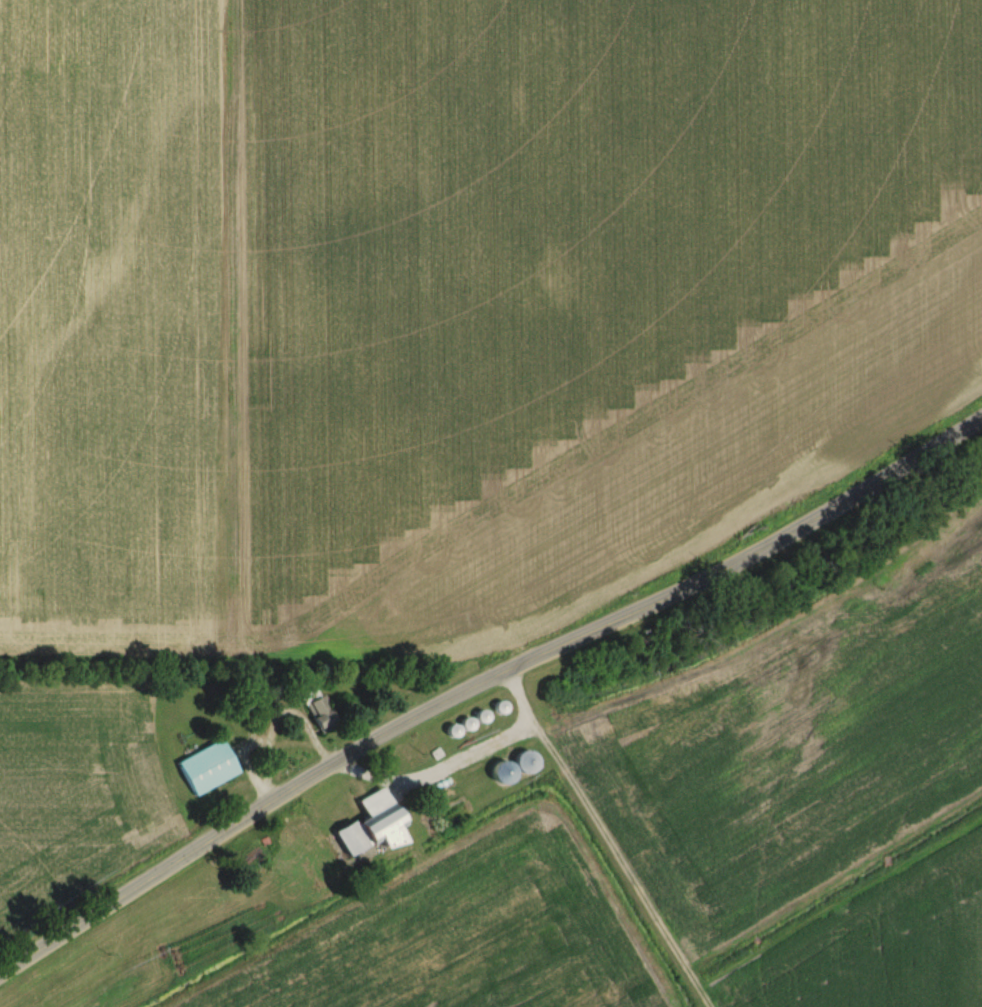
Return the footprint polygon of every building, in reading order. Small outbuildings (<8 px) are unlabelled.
[(318,697),(310,676),(296,682),(317,734),(338,726),(325,694),(318,697)] [(193,796),(238,775),(222,741),(177,762),(193,796)] [(535,755),(521,751),(516,772),(531,775),(535,755)] [(358,801),(367,818),(355,824),(353,822),(334,832),(347,857),(378,840),(384,851),(404,841),(395,825),(402,822),(383,788),(358,801)]
